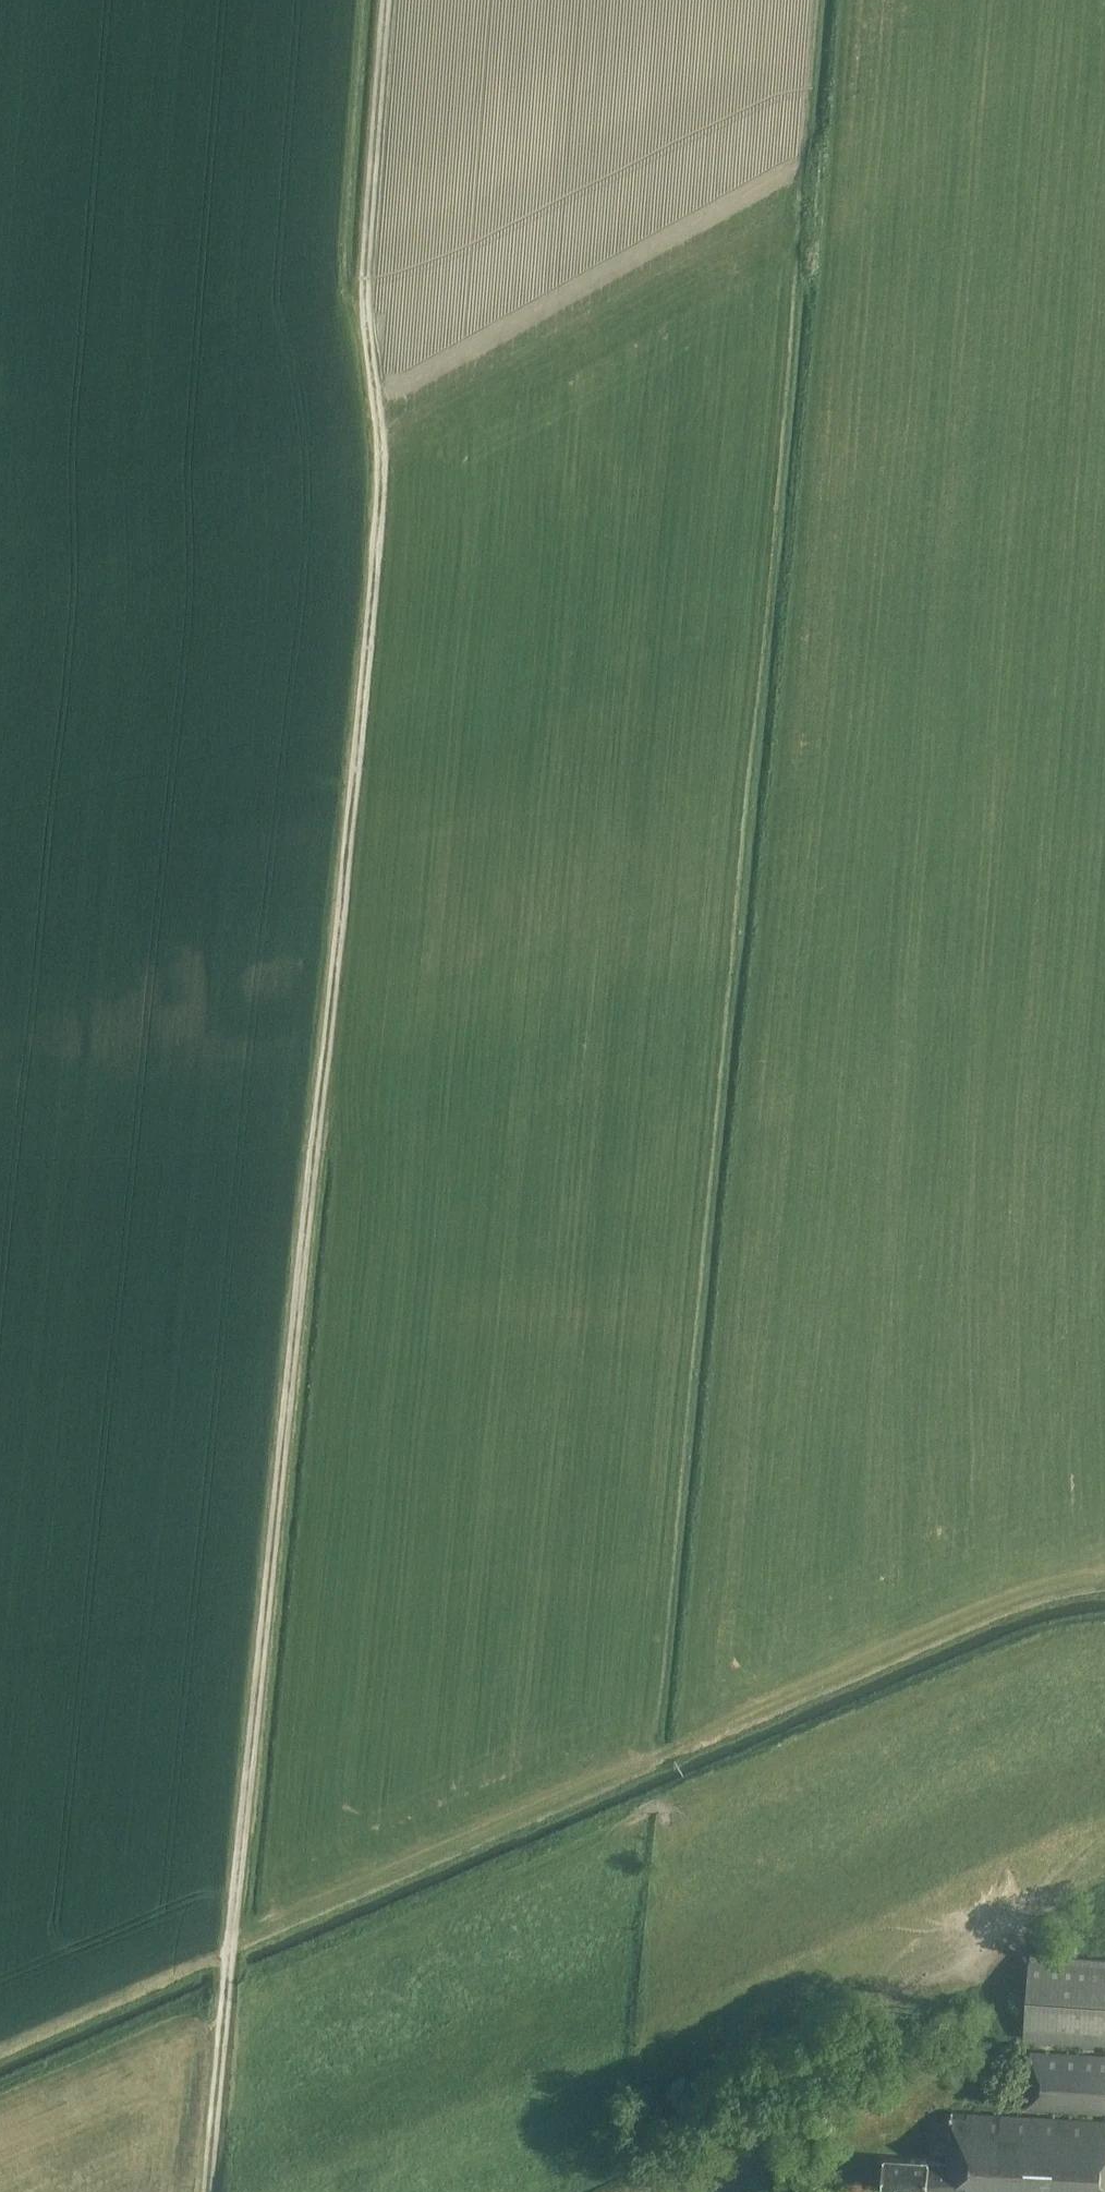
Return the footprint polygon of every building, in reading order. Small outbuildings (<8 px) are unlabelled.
[(1029,1957),(1024,2039),(1104,2044),(1104,1961),(1029,1957)] [(1030,2051),(1026,2109),(1104,2114),(1104,2055),(1030,2051)] [(951,2111),(948,2162),(882,2158),(880,2188),(946,2191),(1104,2191),(1104,2121),(951,2111)]
